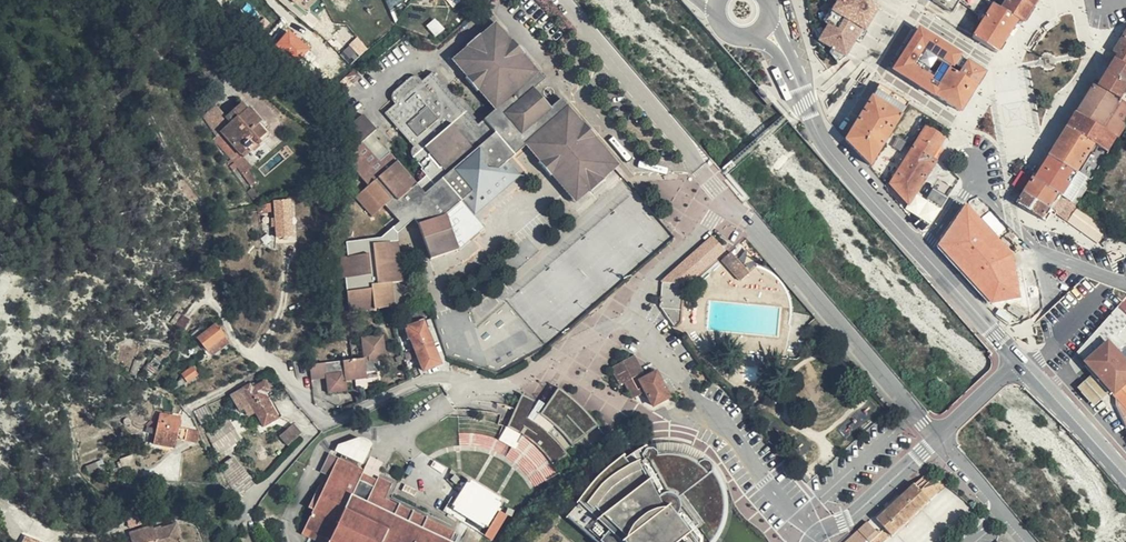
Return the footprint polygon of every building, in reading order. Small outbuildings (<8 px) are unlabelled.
[(831,10),(843,16),(838,26),(827,20),(817,40),(850,57),(877,4),(869,0),(836,0),(831,10)] [(931,1),(951,13),(959,1),(979,16),(978,20),(980,22),(971,38),(979,42),(996,53),(1016,20),(999,10),(984,0),(932,0),(931,1)] [(999,10),(1002,5),(995,0),(995,1),(992,0),(984,0),(999,10)] [(1002,5),(999,10),(1016,20),(1022,24),(1036,0),(1005,0),(1002,5)] [(968,36),(971,38),(980,22),(978,20),(968,36)] [(532,85),(536,89),(546,80),(496,22),(481,35),(484,39),(496,30),(526,63),(524,65),(537,80),(532,85)] [(276,42),(297,61),(310,48),(289,28),(276,42)] [(508,160),(525,145),(518,137),(520,135),(524,140),(531,141),(538,135),(552,151),(545,158),(577,196),(587,188),(584,186),(599,173),(601,176),(602,175),(613,165),(579,126),(577,128),(556,103),(550,108),(539,117),(524,99),(535,90),(536,89),(532,85),(537,80),(524,65),(526,63),(496,30),(484,39),(470,51),(456,64),(466,77),(470,74),(497,107),(495,109),(477,124),(432,71),(422,80),(418,76),(416,76),(414,76),(412,76),(393,92),(392,94),(391,96),(392,99),(392,100),(395,104),(385,113),(414,147),(411,149),(411,155),(422,168),(421,169),(426,176),(417,184),(372,132),(376,128),(363,114),(347,128),(350,165),(369,186),(356,197),(372,217),(385,206),(399,223),(382,237),(347,242),(348,256),(337,257),(339,278),(346,278),(350,312),(395,307),(393,282),(403,282),(397,233),(414,219),(419,224),(431,259),(459,249),(447,214),(438,202),(456,187),(465,198),(475,208),(514,174),(504,163),(508,160)] [(1113,53),(1118,56),(1125,61),(1125,32),(1113,53)] [(484,39),(481,35),(480,34),(466,46),(467,48),(470,51),(484,39)] [(359,38),(340,51),(348,63),(367,50),(359,38)] [(452,60),(456,64),(470,51),(467,48),(452,60)] [(1118,56),(1115,61),(1125,68),(1125,61),(1118,56)] [(1115,61),(1098,88),(1125,105),(1125,68),(1115,61)] [(960,112),(976,86),(958,75),(941,64),(931,81),(938,85),(932,95),(960,112)] [(466,77),(495,109),(497,107),(470,74),(466,77)] [(1098,88),(1095,85),(1076,115),(1117,138),(1125,123),(1125,105),(1098,88)] [(869,167),(908,103),(879,86),(845,141),(869,167)] [(539,117),(550,108),(535,90),(524,99),(539,117)] [(602,175),(604,178),(619,165),(603,147),(562,98),(556,103),(577,128),(579,126),(613,165),(602,175)] [(248,147),(252,150),(260,143),(258,139),(264,133),(258,125),(261,122),(249,108),(247,109),(242,104),(227,117),(231,122),(221,131),(228,139),(224,143),(230,149),(234,146),(240,153),(241,154),(248,147)] [(204,116),(216,135),(221,131),(231,122),(227,117),(216,105),(204,116)] [(1117,138),(1076,115),(1067,129),(1094,146),(1107,155),(1117,138)] [(930,159),(944,138),(926,126),(890,185),(906,204),(908,204),(915,194),(929,171),(935,162),(930,159)] [(1094,146),(1067,129),(1066,129),(1048,158),(1076,175),(1077,174),(1094,146)] [(217,137),(233,158),(240,153),(234,146),(230,149),(224,143),(228,139),(221,131),(216,135),(217,137)] [(575,204),(590,192),(587,188),(577,196),(545,158),(552,151),(538,135),(531,141),(524,140),(520,135),(518,137),(525,145),(540,162),(539,163),(550,177),(551,176),(575,204)] [(1093,179),(1107,155),(1094,146),(1077,174),(1090,182),(1093,179)] [(241,154),(244,157),(252,150),(248,147),(241,154)] [(245,172),(249,168),(251,166),(244,157),(241,154),(240,153),(233,158),(245,172)] [(1076,175),(1048,158),(1034,181),(1076,206),(1084,192),(1090,182),(1077,174),(1076,175)] [(520,174),(508,160),(504,163),(514,174),(475,208),(465,198),(462,201),(475,215),(520,174)] [(258,178),(249,168),(245,172),(253,182),(258,178)] [(587,188),(590,192),(605,179),(604,178),(602,175),(601,176),(599,173),(584,186),(587,188)] [(1076,206),(1034,181),(1033,180),(1024,195),(1052,211),(1066,219),(1071,212),(1076,206)] [(906,204),(890,185),(887,189),(886,191),(911,220),(925,201),(915,194),(908,204),(906,204)] [(462,201),(465,198),(456,187),(438,202),(447,214),(462,201)] [(938,211),(945,199),(933,191),(925,201),(911,220),(916,226),(919,228),(922,228),(924,227),(926,227),(928,226),(929,226),(930,224),(939,211),(938,211)] [(1052,211),(1024,195),(1016,206),(1045,223),(1052,211)] [(287,198),(274,199),(277,238),(293,236),(290,200),(287,200),(287,198)] [(981,294),(982,293),(1023,256),(1014,247),(1009,252),(1006,255),(999,247),(965,209),(944,242),(946,244),(940,249),(981,294)] [(982,217),(998,236),(1006,230),(989,211),(982,217)] [(1073,235),(1074,234),(1074,232),(1073,230),(1072,230),(1072,229),(1071,228),(1069,228),(1067,229),(1066,230),(1065,230),(1064,231),(1064,234),(1065,235),(1065,236),(1067,237),(1068,237),(1069,237),(1071,237),(1072,236),(1073,235)] [(724,249),(712,237),(662,281),(661,283),(659,305),(674,327),(681,323),(683,296),(683,295),(681,295),(678,294),(678,289),(684,289),(684,286),(724,249)] [(1001,245),(999,247),(1006,255),(1009,252),(1001,245)] [(751,269),(756,262),(743,252),(737,259),(751,269)] [(741,280),(748,273),(730,253),(728,254),(722,260),(741,280)] [(1011,300),(1021,304),(1023,296),(1013,293),(1011,300)] [(1110,315),(1125,334),(1125,297),(1110,315)] [(176,325),(183,315),(177,311),(170,321),(176,325)] [(189,320),(183,315),(176,325),(182,330),(189,320)] [(1076,353),(1094,373),(1110,392),(1116,398),(1119,402),(1125,409),(1125,364),(1119,356),(1125,350),(1123,347),(1125,342),(1125,334),(1110,315),(1103,323),(1076,353)] [(411,338),(415,348),(419,347),(431,341),(431,342),(435,341),(429,326),(425,316),(417,319),(417,323),(412,325),(411,320),(406,322),(407,327),(404,328),(408,339),(411,338)] [(211,355),(229,341),(215,324),(198,338),(211,355)] [(347,391),(346,381),(346,375),(357,374),(366,373),(380,371),(379,361),(386,360),(383,334),(361,337),(363,358),(310,365),(312,380),(326,378),(328,394),(347,391)] [(424,370),(440,363),(431,342),(431,341),(419,347),(415,348),(424,370)] [(634,355),(630,357),(636,369),(617,379),(620,385),(624,383),(643,372),(634,355)] [(636,369),(630,357),(611,367),(617,379),(636,369)] [(197,375),(192,368),(183,374),(184,375),(182,377),(183,378),(176,382),(179,387),(189,381),(197,375)] [(646,377),(656,372),(655,369),(645,374),(646,377)] [(643,372),(624,383),(633,399),(642,394),(644,396),(647,395),(653,406),(669,397),(656,372),(646,377),(645,374),(643,372)] [(1094,373),(1086,381),(1100,401),(1110,392),(1094,373)] [(263,426),(277,419),(266,397),(270,394),(272,393),(265,381),(261,383),(259,381),(251,386),(249,384),(232,394),(240,409),(245,407),(251,404),(262,424),(263,426)] [(1100,401),(1086,381),(1078,389),(1094,408),(1100,401)] [(521,395),(507,427),(519,433),(529,441),(537,448),(545,456),(551,464),(566,455),(565,451),(596,426),(589,418),(581,408),(574,402),(566,395),(556,389),(537,415),(531,411),(536,403),(521,395)] [(266,397),(277,419),(282,416),(270,394),(266,397)] [(1115,405),(1125,426),(1125,409),(1119,402),(1115,405)] [(259,425),(262,424),(251,404),(245,407),(250,415),(253,414),(259,425)] [(213,417),(207,405),(195,412),(201,423),(213,417)] [(157,429),(156,434),(154,444),(174,448),(176,439),(185,441),(187,430),(178,428),(181,418),(161,413),(157,429)] [(240,442),(229,419),(207,433),(218,456),(240,442)] [(288,445),(300,434),(291,425),(280,436),(288,445)] [(515,443),(519,437),(508,429),(504,436),(515,443)] [(187,430),(185,441),(197,443),(199,432),(187,430)] [(455,532),(385,498),(392,483),(379,477),(377,481),(362,475),(364,469),(357,467),(361,458),(364,458),(368,456),(372,452),(372,449),(371,446),(369,444),(367,441),(364,441),(361,441),(351,443),(342,445),(340,446),(337,448),(340,453),(343,454),(341,459),(329,453),(322,471),(330,475),(324,488),(319,486),(309,508),(313,511),(302,534),(319,541),(450,541),(455,532)] [(654,456),(650,451),(645,451),(643,447),(623,461),(620,458),(592,482),(571,508),(562,520),(589,541),(711,541),(721,526),(723,508),(719,491),(711,474),(709,468),(707,464),(700,462),(696,465),(679,457),(676,456),(665,455),(654,456)] [(239,497),(254,484),(233,458),(223,466),(229,484),(239,497)] [(494,538),(508,514),(498,509),(503,500),(467,478),(448,510),(494,538)] [(942,481),(919,489),(928,499),(945,483),(942,481)] [(885,528),(874,516),(859,530),(868,539),(871,541),(878,535),(885,528)] [(177,525),(162,529),(161,526),(153,529),(152,526),(129,534),(131,541),(182,541),(177,525)] [(885,528),(878,535),(883,540),(891,534),(885,528)] [(868,539),(859,530),(846,541),(865,541),(868,539)] [(247,533),(236,538),(238,541),(251,541),(247,533)]
